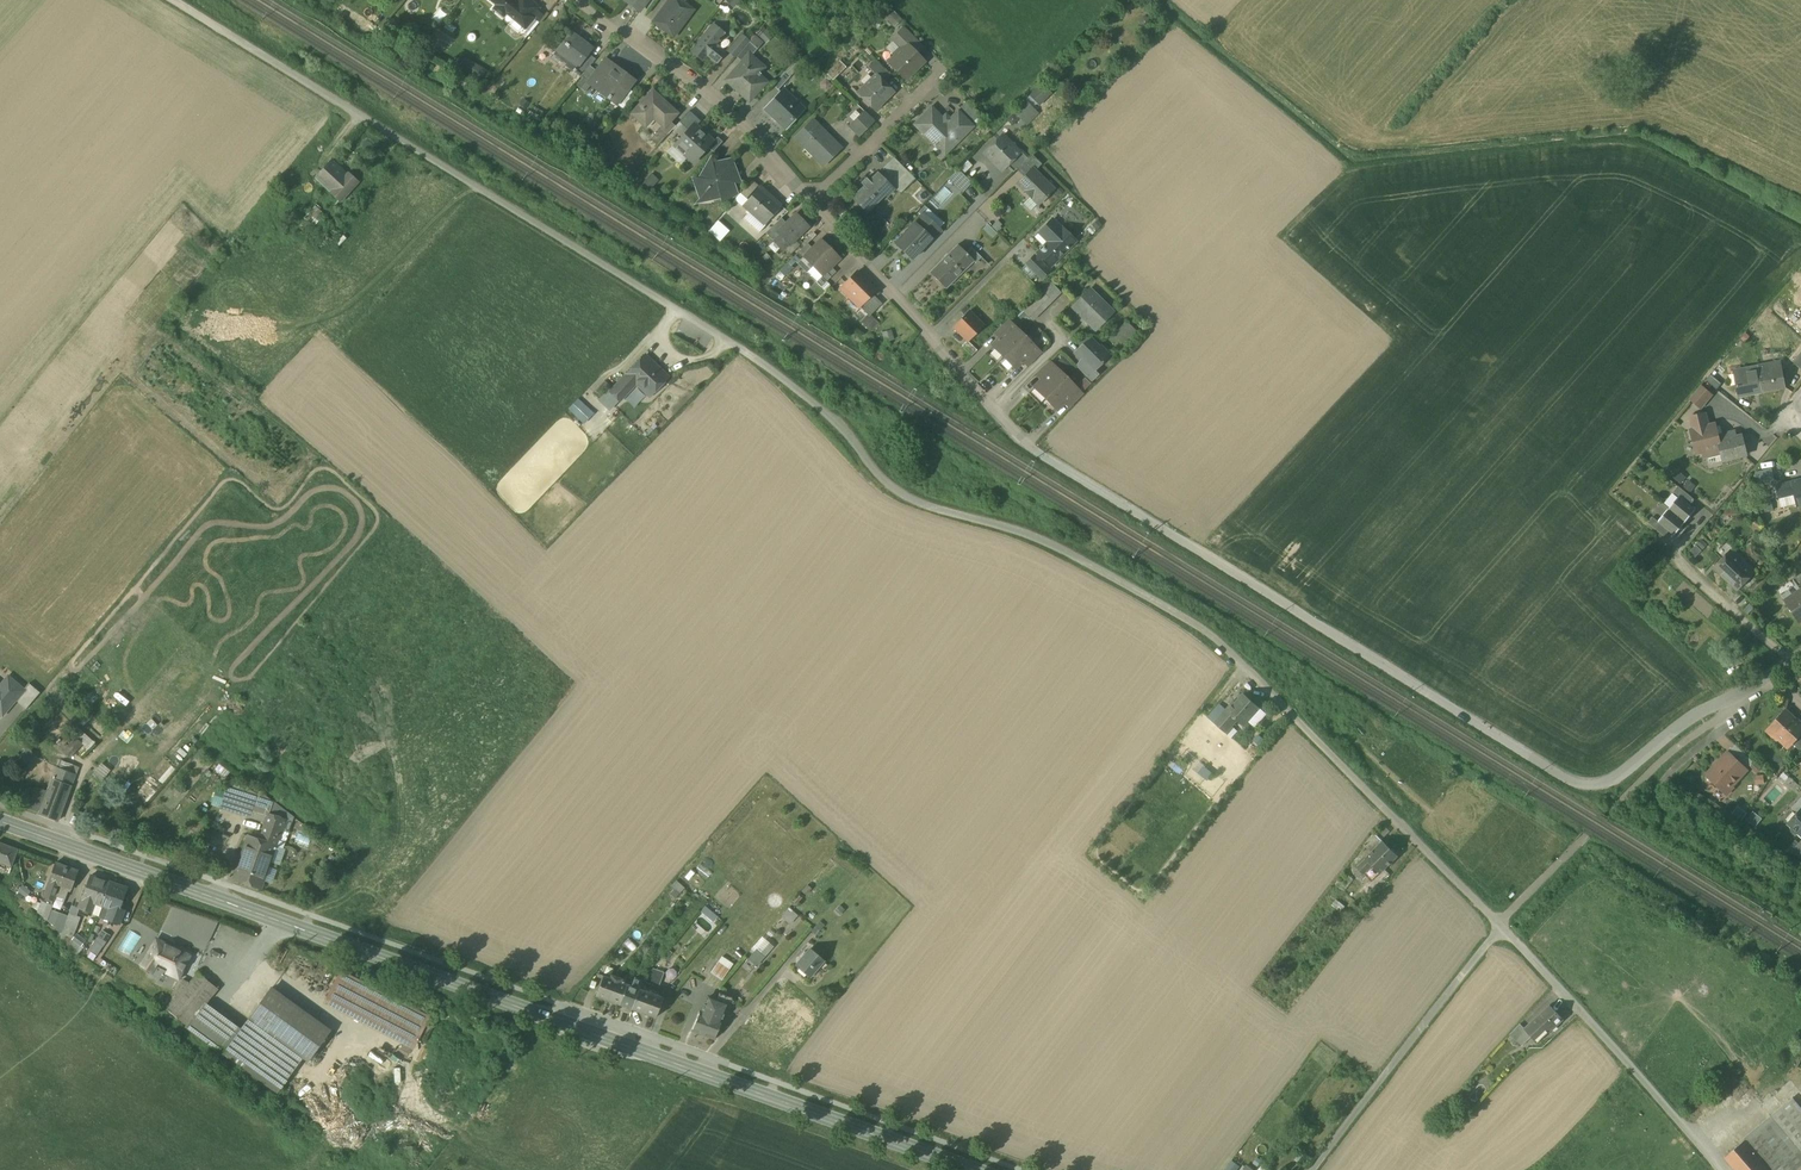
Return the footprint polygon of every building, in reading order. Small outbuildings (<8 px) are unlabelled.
[(498,5),(495,8),(522,31),(534,17),(533,16),(516,2),(513,0),(492,0),(498,5)] [(530,0),(517,0),(516,2),(533,16),(540,8),(530,0)] [(639,11),(647,0),(624,0),(639,11)] [(679,0),(669,0),(653,21),(674,37),(693,11),(679,0)] [(733,8),(741,0),(725,0),(733,8)] [(919,43),(903,27),(891,39),(902,49),(907,44),(912,48),(913,48),(919,43)] [(710,28),(692,51),(703,60),(707,56),(717,64),(725,53),(716,45),(719,41),(720,42),(723,39),(721,38),(721,37),(710,28)] [(571,32),(557,51),(570,60),(572,58),(580,64),(584,60),(592,49),(581,41),(581,40),(571,32)] [(741,36),(728,51),(736,58),(749,42),(741,36)] [(758,50),(749,43),(736,58),(742,63),(749,55),(752,58),(758,50)] [(902,49),(889,62),(906,80),(924,62),(919,56),(919,55),(913,48),(912,48),(907,44),(902,49)] [(752,58),(749,55),(742,63),(726,82),(750,101),(766,82),(753,72),(759,64),(752,58)] [(833,79),(847,66),(840,58),(826,72),(833,79)] [(580,64),(575,72),(581,77),(590,66),(584,60),(580,64)] [(615,67),(605,60),(589,82),(598,89),(615,67)] [(890,76),(875,61),(868,67),(875,75),(876,74),(884,82),(890,76)] [(626,74),(615,66),(598,89),(617,104),(635,80),(626,74)] [(790,77),(784,72),(773,85),(778,90),(790,77)] [(875,75),(864,86),(865,86),(858,93),(875,111),(893,93),(883,83),(884,82),(876,74),(875,75)] [(1037,108),(1053,93),(1042,82),(1026,97),(1037,108)] [(796,103),(782,90),(764,109),(785,128),(800,113),(793,107),(796,103)] [(652,91),(632,114),(643,124),(651,115),(664,127),(677,113),(652,91)] [(1024,102),(1014,113),(1023,121),(1033,111),(1024,102)] [(947,123),(932,108),(915,125),(937,147),(949,135),(956,143),(973,127),(967,121),(956,132),(950,127),(953,124),(949,121),(947,123)] [(689,111),(679,122),(688,130),(694,124),(696,126),(700,121),(689,111)] [(864,111),(849,127),(859,136),(874,121),(864,111)] [(967,121),(958,112),(949,121),(953,124),(950,127),(956,132),(967,121)] [(842,148),(812,120),(795,139),(824,166),(842,148)] [(688,130),(674,145),(694,163),(713,141),(696,126),(694,124),(688,130)] [(668,134),(661,128),(651,139),(658,146),(668,134)] [(1001,136),(985,152),(1003,170),(1007,166),(1019,154),(1019,153),(1015,149),(1015,146),(1012,143),(1009,143),(1001,136)] [(1021,150),(1019,153),(1019,154),(1007,166),(1013,172),(1016,169),(1028,157),(1021,150)] [(1028,157),(1016,169),(1024,177),(1032,168),(1035,171),(1041,164),(1031,154),(1028,157)] [(915,179),(893,157),(887,163),(889,165),(884,170),(896,182),(901,177),(909,185),(915,179)] [(347,175),(332,161),(317,178),(332,191),(331,192),(341,201),(358,182),(349,173),(347,175)] [(733,162),(713,163),(699,178),(700,198),(701,199),(702,198),(701,192),(705,192),(706,192),(705,193),(707,195),(708,193),(708,192),(708,191),(712,195),(712,198),(721,197),(725,193),(724,192),(729,187),(729,188),(734,183),(734,176),(736,173),(733,170),(733,162)] [(1024,177),(1017,184),(1025,191),(1032,198),(1038,205),(1053,189),(1035,171),(1032,168),(1024,177)] [(958,170),(950,178),(964,191),(972,183),(958,170)] [(878,173),(854,197),(869,211),(885,195),(887,197),(894,190),(878,173)] [(752,180),(740,193),(747,199),(758,186),(752,180)] [(761,188),(744,206),(764,224),(781,206),(761,188)] [(325,215),(315,206),(298,225),(303,229),(309,223),(313,228),(325,215)] [(786,223),(777,232),(780,236),(774,242),(783,251),(808,227),(796,214),(786,223)] [(922,215),(894,244),(910,260),(938,231),(922,215)] [(781,218),(766,233),(774,242),(780,236),(777,232),(786,223),(781,218)] [(1061,229),(1052,219),(1039,233),(1048,242),(1037,253),(1051,266),(1075,241),(1062,228),(1061,229)] [(1001,237),(988,224),(983,229),(996,242),(1001,237)] [(813,248),(804,257),(813,266),(830,249),(821,240),(813,248)] [(807,243),(792,258),(797,263),(804,257),(813,248),(807,243)] [(966,252),(958,244),(941,261),(958,277),(974,261),(974,260),(966,252)] [(981,257),(971,247),(966,252),(974,260),(974,261),(976,263),(981,257)] [(830,249),(813,266),(823,276),(831,267),(840,259),(830,249)] [(1049,271),(1034,256),(1027,264),(1041,278),(1049,271)] [(958,277),(941,261),(930,273),(946,289),(958,277)] [(813,266),(807,273),(816,282),(823,276),(813,266)] [(816,282),(821,287),(836,272),(831,267),(823,276),(816,282)] [(875,291),(857,272),(840,289),(849,297),(852,294),(861,304),(862,304),(871,295),(875,291)] [(1049,280),(1040,289),(1052,301),(1061,292),(1049,280)] [(1040,289),(1028,301),(1040,313),(1052,301),(1040,289)] [(1113,312),(1089,289),(1072,307),(1096,330),(1113,312)] [(881,305),(871,295),(862,304),(861,304),(859,305),(868,314),(870,316),(881,305)] [(1028,301),(1020,308),(1032,321),(1040,313),(1028,301)] [(983,325),(969,311),(953,327),(967,341),(968,341),(983,325)] [(868,314),(861,322),(871,331),(878,323),(870,316),(868,314)] [(1017,330),(1007,320),(1004,324),(1009,330),(993,346),(1004,357),(1025,336),(1019,330),(1017,330)] [(1126,322),(1114,335),(1124,345),(1136,332),(1126,322)] [(1025,336),(1004,357),(1015,368),(1030,352),(1036,358),(1041,353),(1031,344),(1031,341),(1025,336)] [(977,350),(968,341),(967,341),(961,346),(971,356),(977,350)] [(1090,342),(1085,346),(1084,345),(1082,345),(1075,353),(1078,356),(1077,357),(1081,361),(1092,372),(1094,370),(1101,363),(1103,362),(1102,362),(1109,355),(1099,346),(1098,347),(1093,342),(1090,342)] [(645,358),(629,374),(634,378),(651,394),(666,378),(645,358)] [(1092,372),(1081,361),(1076,366),(1091,382),(1098,375),(1094,370),(1092,372)] [(1059,372),(1049,362),(1045,366),(1050,372),(1035,387),(1046,398),(1067,377),(1061,372),(1059,372)] [(1782,368),(1770,370),(1769,364),(1758,366),(1763,392),(1785,388),(1782,368)] [(1758,366),(1738,369),(1740,384),(1737,384),(1739,396),(1763,392),(1758,366)] [(629,374),(614,390),(621,397),(633,386),(630,383),(634,378),(629,374)] [(1722,384),(1711,375),(1707,380),(1718,389),(1722,384)] [(1072,383),(1067,377),(1046,398),(1057,409),(1072,394),(1078,399),(1082,395),(1072,385),(1072,383)] [(1085,390),(1091,381),(1084,377),(1078,385),(1085,390)] [(606,381),(596,391),(601,396),(610,386),(606,381)] [(637,385),(625,397),(634,406),(646,394),(637,385)] [(1712,395),(1701,386),(1690,398),(1701,408),(1712,395)] [(585,422),(595,411),(578,396),(568,407),(585,422)] [(1708,426),(1705,413),(1691,417),(1694,430),(1691,430),(1694,443),(1701,441),(1703,452),(1707,451),(1709,457),(1722,454),(1717,435),(1718,435),(1716,424),(1708,426)] [(1718,435),(1717,435),(1722,454),(1724,461),(1747,455),(1742,436),(1731,438),(1730,432),(1718,435)] [(1786,475),(1771,479),(1773,487),(1776,486),(1788,483),(1786,475)] [(1692,490),(1696,484),(1689,479),(1685,484),(1692,490)] [(1776,486),(1779,498),(1793,494),(1797,507),(1800,506),(1800,479),(1788,483),(1776,486)] [(1695,500),(1678,486),(1674,492),(1679,496),(1690,505),(1695,500)] [(1690,505),(1679,496),(1669,509),(1685,523),(1696,510),(1690,505)] [(1685,523),(1669,509),(1658,522),(1669,531),(1675,535),(1685,523)] [(1658,522),(1653,517),(1648,523),(1665,536),(1669,531),(1658,522)] [(1747,569),(1733,555),(1726,563),(1722,559),(1714,568),(1738,590),(1750,577),(1745,572),(1747,569)] [(1785,602),(1799,623),(1800,623),(1799,621),(1800,619),(1800,591),(1785,602)] [(8,676),(0,686),(0,713),(3,715),(24,690),(8,676)] [(1260,708),(1244,694),(1236,703),(1233,701),(1226,709),(1226,710),(1238,720),(1244,726),(1249,721),(1260,708)] [(1220,704),(1208,718),(1214,723),(1226,710),(1226,709),(1220,704)] [(1260,708),(1249,721),(1256,727),(1267,714),(1260,708)] [(1226,710),(1214,723),(1228,735),(1235,728),(1233,726),(1238,720),(1226,710)] [(1792,716),(1789,716),(1785,712),(1776,721),(1774,720),(1772,723),(1773,725),(1769,729),(1788,747),(1792,743),(1800,734),(1800,725),(1792,716)] [(89,747),(95,740),(82,729),(76,736),(89,747)] [(71,732),(58,747),(70,758),(83,744),(71,732)] [(1792,743),(1800,751),(1800,734),(1792,743)] [(1241,747),(1233,739),(1228,745),(1236,752),(1241,747)] [(1754,762),(1736,745),(1728,753),(1746,770),(1754,762)] [(28,749),(21,756),(28,763),(35,756),(28,749)] [(1746,770),(1728,753),(1707,775),(1713,780),(1713,781),(1713,785),(1716,788),(1720,787),(1722,788),(1726,784),(1730,787),(1746,770)] [(159,764),(150,776),(161,784),(170,773),(159,764)] [(53,778),(48,792),(38,788),(30,809),(40,813),(39,813),(58,821),(72,785),(71,785),(76,774),(57,767),(53,778)] [(102,778),(105,772),(97,769),(94,775),(102,778)] [(1792,807),(1798,813),(1788,823),(1792,827),(1792,831),(1795,833),(1798,833),(1800,836),(1800,798),(1792,807)] [(283,821),(269,816),(263,834),(266,835),(277,839),(283,821)] [(1391,849),(1374,833),(1364,845),(1372,853),(1357,868),(1364,874),(1373,865),(1380,873),(1397,856),(1396,855),(1397,853),(1393,849),(1391,849)] [(277,839),(266,835),(264,842),(275,846),(277,839)] [(264,842),(249,837),(235,878),(260,887),(275,846),(264,842)] [(0,842),(0,862),(12,867),(18,849),(0,842)] [(78,871),(56,863),(43,897),(55,901),(57,895),(65,898),(68,890),(67,890),(68,888),(72,889),(78,871)] [(268,866),(267,880),(275,881),(276,867),(268,866)] [(1350,877),(1345,872),(1335,884),(1341,888),(1350,877)] [(111,883),(90,876),(79,908),(92,913),(96,903),(102,905),(111,883)] [(128,889),(111,883),(102,905),(103,905),(104,903),(111,906),(106,919),(119,924),(124,910),(120,908),(128,889)] [(1381,889),(1376,885),(1368,894),(1373,898),(1381,889)] [(63,904),(65,898),(57,895),(55,901),(63,904)] [(54,904),(42,899),(38,912),(43,916),(45,912),(50,914),(54,904)] [(789,908),(782,917),(790,924),(798,915),(789,908)] [(820,921),(812,931),(816,935),(825,925),(820,921)] [(73,928),(65,925),(63,931),(70,934),(73,928)] [(98,953),(111,933),(103,928),(89,947),(98,953)] [(76,933),(73,939),(82,944),(86,938),(76,933)] [(633,937),(625,946),(632,951),(639,942),(633,937)] [(177,950),(167,945),(157,940),(151,950),(151,951),(142,965),(152,972),(160,960),(170,965),(167,971),(179,977),(189,956),(177,950)] [(757,949),(748,959),(756,966),(765,956),(757,949)] [(811,949),(796,966),(809,977),(824,960),(811,949)] [(718,962),(711,973),(722,980),(730,970),(718,962)] [(430,1016),(341,970),(329,992),(418,1039),(430,1016)] [(199,972),(190,983),(168,1010),(186,1025),(187,1024),(187,1025),(206,1003),(218,988),(199,972)] [(662,979),(649,974),(646,982),(659,987),(662,979)] [(610,978),(603,976),(596,996),(608,1000),(617,977),(611,975),(610,978)] [(622,979),(617,977),(608,1000),(620,1004),(627,984),(621,982),(622,979)] [(642,980),(634,978),(631,986),(639,989),(642,980)] [(631,986),(627,984),(620,1004),(625,1006),(624,1009),(630,1012),(632,1009),(639,989),(631,986)] [(330,1030),(271,988),(250,1018),(269,1032),(302,1056),(308,1060),(330,1030)] [(645,991),(639,989),(632,1009),(643,1013),(651,990),(646,988),(645,991)] [(651,990),(643,1013),(655,1017),(662,997),(656,995),(657,992),(651,990)] [(731,999),(719,995),(716,1002),(728,1006),(731,999)] [(716,1002),(706,998),(701,1012),(700,1012),(692,1031),(714,1039),(728,1006),(716,1002)] [(261,1043),(206,1003),(187,1025),(187,1024),(186,1025),(186,1026),(223,1053),(242,1067),(261,1043),(260,1043),(261,1043)] [(1525,1029),(1527,1032),(1532,1037),(1537,1043),(1563,1019),(1550,1005),(1525,1029)] [(801,1012),(796,1008),(792,1012),(797,1016),(801,1012)] [(322,1019),(334,1027),(339,1019),(327,1012),(322,1019)] [(1520,1024),(1510,1034),(1516,1041),(1527,1032),(1525,1029),(1520,1024)] [(269,1032),(261,1043),(242,1067),(276,1090),(302,1056),(269,1032)] [(1527,1032),(1516,1041),(1521,1046),(1532,1037),(1527,1032)] [(1794,1099),(1783,1108),(1800,1130),(1800,1107),(1794,1099)] [(1745,1140),(1770,1169),(1799,1169),(1800,1168),(1800,1159),(1797,1154),(1800,1151),(1800,1130),(1783,1108),(1745,1140)] [(1725,1158),(1735,1169),(1770,1169),(1745,1140),(1725,1158)] [(1225,1169),(1237,1169),(1241,1164),(1233,1159),(1225,1169)]
